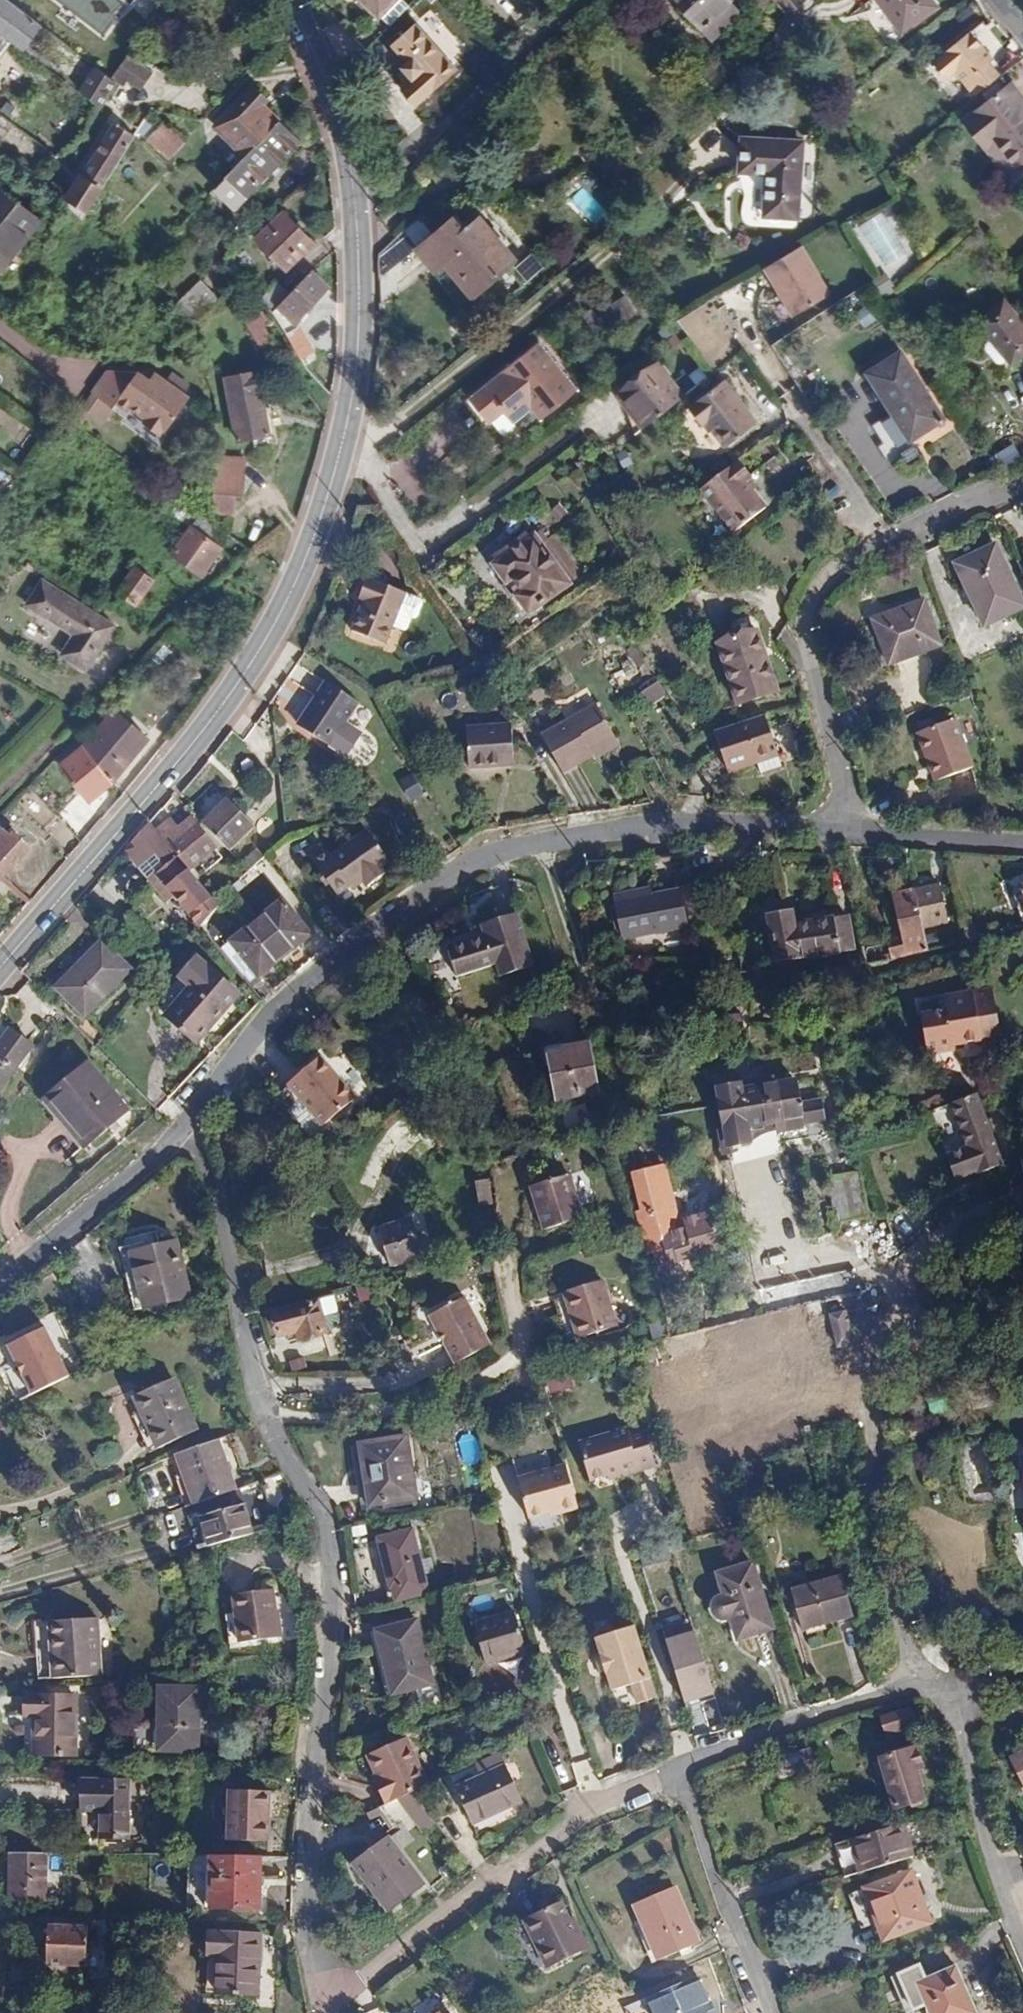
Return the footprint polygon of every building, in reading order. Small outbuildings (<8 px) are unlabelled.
[(11,0),(0,0),(0,32),(8,38),(21,49),(41,23),(11,0)] [(74,24),(98,42),(117,16),(114,14),(122,3),(118,0),(44,0),(43,1),(57,12),(61,6),(75,22),(74,24)] [(150,18),(159,0),(136,0),(131,8),(150,18)] [(376,35),(399,12),(387,0),(341,0),(376,35)] [(694,28),(717,5),(722,0),(666,0),(694,28)] [(760,4),(765,10),(776,0),(765,0),(760,4)] [(933,8),(927,0),(874,0),(898,33),(933,8)] [(717,5),(694,28),(703,37),(716,24),(713,20),(722,11),(717,5)] [(61,6),(57,12),(65,18),(74,24),(75,22),(61,6)] [(387,38),(401,53),(408,47),(418,59),(404,71),(392,81),(409,101),(453,62),(412,16),(387,38)] [(8,38),(0,32),(0,49),(8,38)] [(952,72),(972,97),(980,91),(997,77),(988,65),(991,61),(966,32),(928,62),(941,79),(952,72)] [(408,47),(401,53),(394,59),(404,71),(418,59),(408,47)] [(153,68),(129,53),(113,76),(116,79),(123,84),(126,81),(138,89),(153,68)] [(116,79),(113,76),(97,65),(80,89),(96,101),(98,103),(116,79)] [(1005,71),(997,77),(980,91),(1009,128),(1022,117),(1022,95),(1005,71)] [(247,153),(281,118),(264,103),(268,98),(255,85),(217,125),(247,153)] [(171,152),(186,130),(162,115),(148,136),(171,152)] [(235,207),(301,139),(281,118),(247,153),(214,187),(235,207)] [(81,217),(134,134),(115,122),(67,194),(70,197),(65,204),(81,217)] [(794,214),(798,139),(739,136),(738,169),(763,170),(762,212),(794,214)] [(38,215),(0,184),(0,261),(38,215)] [(578,207),(594,224),(607,212),(590,195),(578,207)] [(287,266),(314,239),(285,210),(258,237),(287,266)] [(883,272),(911,258),(887,210),(859,224),(883,272)] [(464,301),(515,257),(476,211),(465,220),(457,211),(418,245),(464,301)] [(824,295),(797,247),(761,267),(787,315),(824,295)] [(281,306),(295,320),(329,286),(314,272),(281,306)] [(178,297),(197,312),(217,295),(202,277),(178,297)] [(273,309),(290,292),(278,279),(263,295),(273,309)] [(624,314),(638,305),(627,287),(613,297),(624,314)] [(1022,348),(1022,324),(999,296),(972,320),(1008,361),(1022,348)] [(264,342),(273,335),(266,323),(273,317),(265,306),(248,321),(264,342)] [(289,336),(300,328),(295,320),(281,306),(275,312),(289,336)] [(289,336),(301,356),(313,347),(300,328),(289,336)] [(539,336),(470,391),(486,413),(506,398),(518,388),(529,400),(539,412),(576,382),(539,336)] [(892,443),(936,414),(894,349),(862,369),(886,407),(875,416),(892,443)] [(620,386),(647,422),(686,391),(658,357),(620,386)] [(161,443),(189,405),(154,380),(147,388),(133,380),(104,375),(88,396),(111,413),(114,409),(125,417),(129,415),(144,425),(142,429),(161,443)] [(518,388),(506,398),(517,410),(529,400),(518,388)] [(272,432),(263,392),(231,400),(241,439),(272,432)] [(698,465),(737,436),(705,393),(663,424),(677,443),(681,441),(698,465)] [(1004,468),(1022,460),(1017,446),(998,453),(1004,468)] [(213,468),(210,504),(235,507),(237,491),(245,492),(250,454),(214,449),(213,468)] [(714,545),(742,523),(730,506),(734,503),(715,477),(682,502),(714,545)] [(205,570),(233,531),(209,514),(182,494),(173,506),(192,521),(173,547),(205,570)] [(552,556),(516,509),(477,539),(513,586),(552,556)] [(1022,605),(993,544),(954,562),(983,623),(1022,605)] [(135,597),(149,572),(130,561),(117,586),(135,597)] [(430,603),(377,575),(367,595),(371,598),(356,626),(387,643),(396,626),(407,631),(410,630),(416,619),(419,621),(422,619),(430,603)] [(43,577),(28,601),(76,631),(64,652),(87,666),(114,621),(43,577)] [(939,641),(923,598),(873,617),(889,662),(939,641)] [(762,629),(725,643),(746,703),(783,691),(762,629)] [(322,681),(312,696),(318,700),(299,727),(325,745),(355,703),(322,681)] [(646,709),(667,697),(659,682),(638,693),(646,709)] [(318,700),(312,696),(294,723),(299,727),(318,700)] [(117,705),(86,741),(114,775),(149,733),(117,705)] [(543,735),(564,773),(597,753),(596,750),(617,738),(598,706),(543,735)] [(786,754),(771,714),(722,731),(736,771),(764,761),(769,773),(785,767),(784,754),(786,754)] [(971,764),(952,715),(914,730),(932,778),(971,764)] [(500,757),(516,756),(512,723),(466,728),(470,766),(500,763),(500,757)] [(596,750),(597,753),(600,757),(620,745),(617,738),(596,750)] [(63,761),(91,795),(114,775),(86,741),(63,761)] [(74,833),(86,821),(49,780),(36,792),(74,833)] [(208,819),(231,845),(255,823),(232,798),(208,819)] [(158,826),(169,839),(170,840),(197,817),(186,804),(158,826)] [(170,840),(190,864),(217,841),(197,817),(170,840)] [(127,846),(143,865),(169,839),(158,826),(151,819),(127,846)] [(4,872),(29,843),(14,829),(11,833),(1,823),(0,825),(0,869),(4,872)] [(363,852),(382,873),(385,871),(381,863),(388,857),(367,826),(353,836),(363,852)] [(367,883),(382,873),(363,852),(353,836),(332,851),(328,847),(312,858),(335,892),(360,874),(367,883)] [(200,919),(210,909),(220,900),(217,896),(190,864),(170,840),(169,839),(143,865),(170,897),(176,891),(197,917),(200,919)] [(685,922),(677,887),(619,900),(626,935),(685,922)] [(942,887),(916,894),(924,929),(950,922),(942,887)] [(890,952),(890,960),(929,953),(924,929),(916,894),(894,899),(905,949),(890,952)] [(258,972),(311,930),(282,896),(230,937),(258,972)] [(852,946),(848,918),(794,926),(792,914),(768,917),(775,959),(852,946)] [(497,962),(501,975),(524,968),(506,916),(484,922),(488,935),(497,962)] [(966,921),(969,936),(977,934),(974,919),(966,921)] [(472,926),(476,939),(488,935),(484,922),(472,926)] [(448,979),(469,972),(486,967),(497,962),(488,935),(476,939),(439,951),(448,979)] [(87,1012),(131,964),(101,937),(57,984),(87,1012)] [(195,1038),(238,991),(198,954),(181,973),(192,983),(166,1011),(195,1038)] [(490,979),(501,975),(497,962),(486,967),(490,979)] [(957,1042),(983,1037),(974,993),(921,1004),(931,1056),(959,1051),(957,1042)] [(35,1039),(15,1024),(0,1046),(0,1084),(3,1086),(35,1039)] [(603,1088),(595,1042),(553,1048),(561,1094),(603,1088)] [(101,1113),(104,1117),(122,1102),(88,1058),(50,1088),(80,1116),(83,1113),(93,1104),(101,1113)] [(317,1060),(288,1090),(324,1129),(354,1098),(317,1060)] [(821,1122),(818,1101),(797,1104),(793,1081),(779,1083),(778,1079),(722,1086),(730,1143),(751,1141),(749,1126),(798,1118),(800,1125),(821,1122)] [(89,1130),(104,1117),(101,1113),(92,1122),(83,1113),(80,1116),(50,1088),(43,1093),(81,1141),(92,1134),(89,1130)] [(976,1179),(1000,1168),(974,1097),(948,1107),(964,1149),(946,1156),(956,1182),(973,1176),(976,1179)] [(92,1122),(101,1113),(93,1104),(83,1113),(92,1122)] [(548,1227),(585,1216),(566,1154),(529,1165),(548,1227)] [(494,1197),(488,1174),(475,1178),(482,1201),(494,1197)] [(837,1217),(853,1213),(846,1184),(831,1187),(837,1217)] [(677,1201),(666,1203),(675,1234),(686,1232),(677,1201)] [(666,1203),(659,1205),(645,1208),(655,1247),(676,1242),(675,1234),(666,1203)] [(392,1262),(425,1251),(412,1211),(380,1221),(392,1262)] [(676,1242),(655,1247),(671,1299),(708,1288),(698,1252),(692,1253),(686,1232),(675,1234),(676,1242)] [(128,1252),(157,1243),(154,1235),(114,1247),(132,1308),(143,1305),(128,1252)] [(173,1239),(157,1243),(128,1252),(143,1305),(188,1293),(173,1239)] [(698,1252),(708,1288),(736,1281),(725,1245),(698,1252)] [(617,1323),(603,1277),(566,1289),(579,1335),(617,1323)] [(429,1303),(459,1354),(494,1335),(463,1282),(429,1303)] [(338,1289),(319,1295),(328,1327),(348,1322),(338,1289)] [(328,1327),(319,1295),(274,1308),(281,1332),(305,1326),(308,1333),(328,1327)] [(844,1310),(831,1313),(832,1320),(838,1347),(849,1344),(846,1328),(847,1327),(844,1310)] [(6,1344),(32,1398),(73,1379),(47,1325),(6,1344)] [(569,1371),(546,1381),(552,1396),(575,1387),(569,1371)] [(156,1441),(196,1425),(176,1373),(136,1390),(156,1441)] [(621,1431),(588,1444),(576,1448),(589,1481),(604,1476),(618,1471),(619,1474),(652,1462),(638,1422),(620,1429),(621,1431)] [(415,1493),(406,1434),(362,1442),(371,1500),(415,1493)] [(214,1435),(175,1451),(193,1501),(233,1486),(214,1435)] [(579,1508),(567,1464),(519,1477),(529,1517),(553,1512),(554,1515),(579,1508)] [(199,1512),(208,1542),(251,1530),(242,1499),(199,1512)] [(392,1585),(421,1576),(424,1575),(411,1528),(376,1537),(390,1586),(392,1585)] [(14,1546),(10,1531),(0,1534),(0,1550),(14,1546)] [(769,1632),(749,1567),(714,1578),(719,1595),(714,1598),(710,1602),(709,1606),(709,1611),(710,1615),(712,1618),(715,1621),(719,1622),(722,1622),(727,1621),(733,1643),(769,1632)] [(425,1588),(421,1576),(392,1585),(396,1597),(425,1588)] [(801,1632),(853,1618),(843,1580),(791,1593),(801,1632)] [(277,1636),(271,1587),(232,1593),(239,1641),(277,1636)] [(523,1650),(514,1613),(473,1623),(482,1660),(523,1650)] [(44,1650),(46,1674),(94,1671),(90,1614),(49,1616),(50,1649),(44,1650)] [(393,1691),(435,1680),(418,1616),(377,1628),(393,1691)] [(632,1629),(593,1641),(611,1694),(630,1688),(636,1705),(655,1699),(632,1629)] [(695,1629),(665,1639),(685,1703),(715,1694),(695,1629)] [(193,1741),(192,1682),(147,1683),(148,1710),(154,1710),(155,1742),(193,1741)] [(69,1750),(67,1691),(17,1692),(18,1712),(32,1712),(34,1750),(69,1750)] [(916,1726),(910,1711),(882,1722),(888,1736),(916,1726)] [(356,1793),(365,1811),(405,1791),(408,1790),(383,1742),(346,1761),(357,1783),(361,1791),(356,1793)] [(773,1761),(791,1755),(789,1746),(770,1752),(773,1761)] [(883,1755),(880,1763),(886,1779),(895,1810),(910,1805),(912,1809),(926,1804),(914,1771),(923,1768),(917,1749),(898,1755),(895,1751),(883,1755)] [(807,1751),(791,1755),(773,1761),(778,1777),(811,1766),(807,1751)] [(1013,1756),(1022,1777),(1022,1751),(1013,1756)] [(452,1785),(461,1806),(507,1777),(499,1761),(452,1785)] [(886,1779),(880,1763),(871,1767),(875,1783),(886,1779)] [(507,1777),(461,1806),(466,1816),(514,1792),(507,1777)] [(123,1837),(123,1779),(77,1779),(76,1809),(95,1810),(95,1837),(123,1837)] [(352,1786),(356,1793),(361,1791),(357,1783),(352,1786)] [(261,1807),(266,1807),(266,1791),(225,1790),(225,1841),(265,1842),(266,1817),(261,1817),(261,1807)] [(904,1821),(851,1837),(862,1872),(914,1855),(904,1821)] [(351,1860),(359,1871),(395,1848),(384,1835),(351,1860)] [(395,1848),(359,1871),(385,1906),(419,1879),(395,1848)] [(41,1854),(7,1854),(6,1899),(40,1899),(41,1854)] [(257,1858),(185,1857),(184,1906),(256,1908),(257,1858)] [(912,1871),(860,1890),(874,1925),(878,1924),(884,1941),(931,1923),(912,1871)] [(700,1939),(674,1886),(634,1906),(660,1959),(700,1939)] [(874,1925),(860,1890),(849,1894),(862,1930),(874,1925)] [(573,1931),(560,1907),(525,1925),(550,1973),(590,1952),(577,1928),(573,1931)] [(63,1917),(44,1917),(43,1925),(62,1925),(63,1917)] [(62,1925),(43,1925),(43,1966),(83,1966),(83,1925),(62,1925)] [(205,1949),(256,1950),(257,1934),(205,1934),(205,1949)] [(256,1993),(256,1950),(205,1949),(205,1958),(216,1959),(216,1992),(256,1993)] [(919,2004),(933,1997),(940,1993),(932,1976),(926,1960),(904,1970),(919,2004)] [(933,1997),(939,2012),(974,2012),(976,2012),(956,1965),(932,1976),(940,1993),(933,1997)] [(696,1977),(648,2001),(654,2012),(706,2012),(703,2007),(710,2003),(696,1977)] [(448,2003),(434,2012),(456,2012),(448,2003)]
